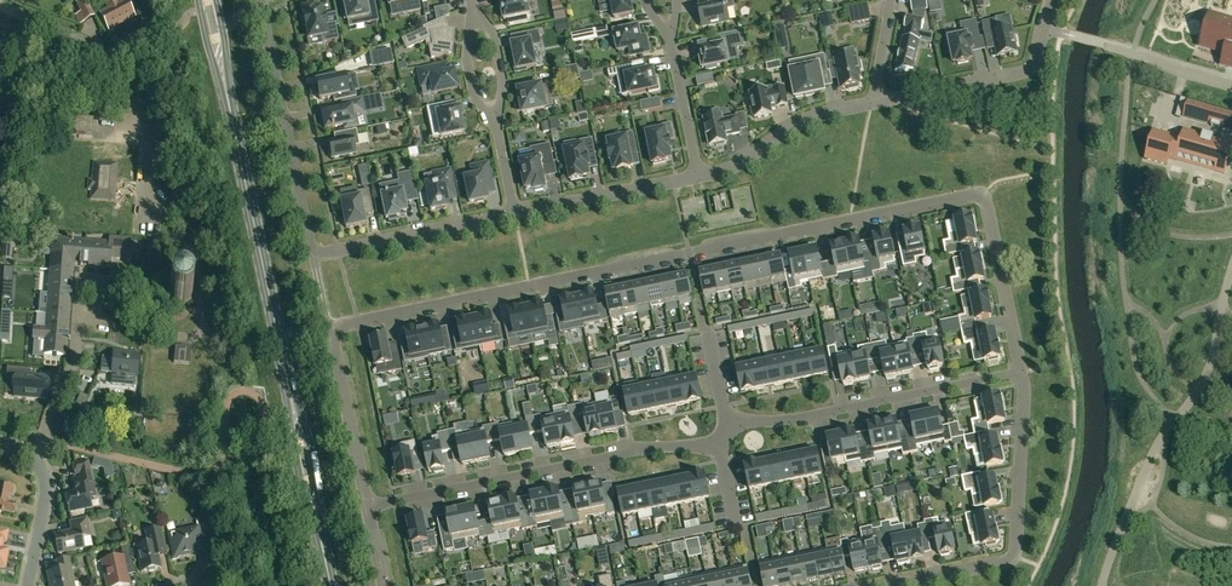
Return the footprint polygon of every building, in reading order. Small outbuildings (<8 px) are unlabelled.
[(75,15),(80,24),(95,17),(86,0),(81,0),(76,3),(81,12),(75,15)] [(117,0),(108,0),(106,1),(109,7),(100,12),(110,30),(137,16),(128,0),(123,0),(119,3),(117,0)] [(342,11),(344,19),(347,19),(347,21),(365,17),(367,23),(378,21),(375,3),(366,5),(365,0),(343,0),(345,10),(342,11)] [(389,4),(400,2),(403,13),(420,10),(418,0),(389,0),(389,4)] [(529,20),(528,15),(530,14),(527,0),(505,0),(505,2),(501,3),(502,10),(501,13),(502,17),(504,19),(504,20),(508,19),(509,24),(529,20)] [(599,4),(611,2),(615,18),(633,14),(631,0),(598,0),(599,4)] [(699,16),(700,25),(703,25),(703,27),(730,21),(727,9),(735,8),(733,0),(706,0),(707,7),(699,9),(701,16),(699,16)] [(913,13),(928,10),(926,0),(911,0),(913,13)] [(871,20),(868,3),(849,7),(852,24),(871,20)] [(434,8),(436,21),(443,18),(450,15),(448,6),(434,8)] [(326,17),(323,18),(321,8),(314,10),(313,7),(303,9),(304,17),(303,18),(305,28),(307,28),(310,39),(321,36),(323,43),(339,39),(336,23),(328,25),(326,17)] [(563,8),(553,10),(555,17),(566,15),(565,7),(563,8)] [(831,12),(819,14),(821,25),(833,22),(831,12)] [(1231,67),(1231,20),(1209,14),(1200,45),(1224,53),(1221,64),(1231,67)] [(908,38),(903,36),(895,71),(913,69),(919,40),(921,31),(922,31),(924,20),(907,16),(905,26),(911,28),(908,38)] [(418,19),(420,28),(427,25),(425,17),(418,19)] [(445,30),(443,18),(427,25),(420,28),(401,36),(406,49),(428,39),(432,38),(433,46),(429,46),(431,58),(443,55),(443,53),(452,54),(454,31),(445,30)] [(949,40),(947,41),(949,51),(952,51),(954,62),(958,62),(958,64),(969,62),(968,59),(972,59),(970,50),(974,49),(972,39),(980,38),(976,19),(960,23),(963,36),(949,39),(949,40)] [(995,19),(982,21),(986,43),(994,41),(997,56),(1015,52),(1014,44),(1017,44),(1015,35),(1012,36),(1011,28),(1004,29),(1003,24),(997,26),(995,19)] [(631,55),(650,51),(647,39),(641,40),(639,28),(615,33),(615,34),(612,35),(615,45),(617,44),(619,52),(629,49),(631,55)] [(573,44),(582,42),(598,38),(596,29),(572,34),(573,44)] [(525,41),(512,44),(516,61),(513,62),(516,73),(527,70),(527,68),(536,66),(532,46),(542,44),(539,30),(523,33),(525,41)] [(740,32),(719,37),(721,45),(710,47),(709,41),(694,44),(695,53),(699,52),(703,68),(706,67),(707,70),(716,68),(716,65),(728,63),(728,60),(738,58),(735,42),(737,42),(735,34),(741,33),(740,32)] [(582,42),(573,44),(575,53),(584,51),(582,42)] [(391,49),(381,51),(384,65),(394,63),(391,49)] [(799,69),(790,70),(796,98),(804,96),(816,94),(816,93),(824,92),(821,75),(828,74),(824,55),(816,56),(818,65),(810,66),(799,68),(799,69)] [(856,55),(835,60),(841,88),(849,87),(849,89),(858,87),(858,85),(860,84),(858,77),(861,77),(859,70),(861,69),(859,60),(857,60),(856,55)] [(399,63),(400,70),(407,68),(406,61),(399,63)] [(418,70),(421,87),(431,85),(433,94),(457,89),(456,83),(457,81),(456,75),(454,74),(453,71),(448,73),(446,65),(418,70)] [(557,83),(580,78),(578,65),(554,70),(557,83)] [(649,92),(660,90),(658,79),(655,80),(653,70),(637,73),(637,71),(634,72),(633,65),(608,70),(609,78),(617,76),(619,86),(628,84),(630,94),(648,90),(649,92)] [(696,77),(698,86),(715,83),(713,74),(696,77)] [(348,92),(345,76),(316,82),(317,86),(315,87),(316,95),(319,95),(320,99),(333,97),(334,102),(356,97),(355,91),(348,92)] [(521,112),(522,112),(523,114),(552,108),(548,90),(543,91),(542,85),(540,85),(540,83),(533,85),(533,86),(518,90),(520,101),(519,101),(518,102),(517,102),(517,103),(516,104),(516,105),(516,106),(516,107),(516,108),(516,109),(517,110),(518,110),(518,111),(519,111),(520,112),(521,112)] [(777,106),(777,107),(787,105),(783,85),(773,87),(774,91),(768,92),(767,89),(750,92),(753,106),(750,107),(752,115),(755,114),(756,118),(772,115),(771,108),(777,106)] [(380,94),(359,98),(360,107),(382,103),(380,94)] [(360,107),(359,98),(342,102),(344,109),(323,114),(326,129),(332,128),(334,128),(334,127),(344,125),(345,128),(358,126),(356,114),(362,113),(360,107)] [(659,98),(640,102),(643,112),(662,108),(659,98)] [(1219,128),(1220,128),(1220,127),(1231,130),(1231,114),(1188,101),(1184,116),(1192,119),(1211,124),(1211,126),(1212,126),(1213,124),(1219,126),(1219,128)] [(459,109),(458,108),(445,111),(443,104),(426,107),(430,123),(438,122),(441,137),(463,132),(460,117),(463,116),(461,108),(459,109)] [(725,144),(725,142),(727,142),(725,135),(740,133),(737,117),(722,120),(721,115),(704,118),(706,126),(704,126),(705,133),(707,133),(710,145),(716,144),(716,146),(725,144)] [(72,136),(92,138),(93,119),(76,117),(73,117),(73,119),(72,136)] [(660,126),(661,131),(647,134),(649,144),(648,144),(650,155),(651,155),(653,165),(664,163),(664,160),(670,159),(669,149),(672,149),(670,140),(674,140),(671,124),(660,126)] [(1152,138),(1170,144),(1171,139),(1170,139),(1171,133),(1155,128),(1152,138)] [(332,157),(332,158),(355,153),(354,146),(360,145),(356,130),(342,132),(343,139),(329,142),(330,148),(328,150),(329,155),(332,157)] [(1170,144),(1173,145),(1169,157),(1208,169),(1209,166),(1216,168),(1215,170),(1224,173),(1231,144),(1184,130),(1182,136),(1171,133),(1170,139),(1171,139),(1170,144)] [(638,155),(634,132),(625,133),(626,138),(609,141),(610,149),(607,150),(610,161),(612,160),(614,169),(617,169),(618,172),(630,169),(629,166),(632,166),(630,156),(638,155)] [(577,148),(565,150),(567,160),(566,160),(568,171),(570,171),(572,181),(583,179),(582,176),(589,175),(587,166),(590,165),(589,157),(596,155),(593,138),(576,141),(577,148)] [(1173,145),(1170,144),(1152,138),(1146,158),(1153,160),(1153,162),(1167,166),(1169,157),(1173,145)] [(543,167),(543,165),(554,162),(551,144),(531,148),(531,149),(519,151),(521,162),(523,173),(521,173),(523,182),(525,181),(527,188),(533,187),(534,189),(535,189),(536,191),(544,190),(543,187),(545,187),(541,168),(543,167)] [(417,148),(408,150),(409,158),(418,156),(417,148)] [(91,199),(114,201),(114,199),(115,187),(117,165),(94,163),(92,180),(88,180),(88,189),(91,190),(91,199)] [(473,176),(464,178),(469,203),(475,201),(477,203),(483,201),(485,199),(487,199),(486,193),(494,192),(488,163),(471,166),(473,176)] [(421,206),(429,205),(430,210),(437,209),(439,210),(445,209),(446,207),(448,207),(447,200),(456,198),(450,170),(432,173),(434,183),(425,185),(427,193),(419,194),(421,206)] [(386,220),(389,219),(389,221),(397,220),(396,217),(399,217),(398,214),(406,212),(404,202),(418,199),(413,173),(398,175),(402,191),(387,194),(387,193),(384,193),(385,194),(381,195),(386,220)] [(369,175),(360,177),(362,187),(371,185),(369,175)] [(343,224),(345,224),(346,228),(365,224),(363,215),(374,213),(369,189),(358,191),(359,196),(340,200),(343,215),(342,215),(343,224)] [(950,241),(944,242),(947,255),(961,253),(960,245),(976,242),(973,227),(975,226),(973,217),(971,218),(971,216),(969,217),(969,215),(960,216),(960,219),(955,220),(958,232),(949,234),(950,241)] [(904,233),(907,249),(900,250),(903,266),(917,263),(915,255),(925,254),(920,230),(914,231),(914,229),(905,230),(906,232),(904,233)] [(873,270),(873,272),(886,270),(885,262),(894,260),(889,236),(884,237),(883,235),(875,237),(876,239),(874,239),(877,255),(870,256),(873,270)] [(33,327),(32,339),(34,340),(45,340),(44,354),(65,356),(67,340),(68,340),(68,339),(68,335),(69,335),(69,334),(67,334),(70,296),(71,297),(72,296),(71,296),(71,292),(72,292),(72,291),(70,291),(72,263),(79,264),(79,265),(80,265),(87,265),(87,266),(88,266),(88,265),(110,266),(111,258),(119,259),(129,260),(130,248),(131,239),(110,238),(110,243),(86,241),(85,241),(74,240),(74,239),(72,239),(72,240),(53,239),(51,270),(50,270),(47,313),(47,314),(46,328),(33,327)] [(865,272),(873,270),(870,256),(870,254),(862,255),(859,240),(858,240),(857,238),(849,239),(849,242),(845,242),(851,272),(865,269),(865,272)] [(827,263),(831,279),(838,277),(838,275),(851,272),(851,269),(846,245),(845,242),(841,243),(841,241),(832,243),(833,245),(831,245),(835,261),(827,263)] [(823,280),(830,279),(828,265),(827,263),(820,264),(816,248),(803,251),(808,275),(821,272),(823,280)] [(808,275),(803,251),(789,254),(792,270),(787,272),(790,286),(802,284),(801,276),(808,275)] [(978,254),(963,257),(966,269),(957,271),(958,278),(951,279),(954,293),(968,290),(967,282),(984,279),(981,266),(984,265),(982,255),(979,256),(978,254)] [(777,256),(767,258),(773,285),(781,284),(782,289),(788,287),(785,271),(780,273),(777,256)] [(759,288),(773,285),(767,258),(754,261),(759,288)] [(745,291),(759,288),(754,261),(740,264),(745,288),(745,291)] [(732,291),(745,288),(740,264),(727,267),(732,291)] [(732,291),(727,267),(713,270),(718,293),(732,291)] [(704,296),(718,293),(713,270),(699,272),(704,296)] [(17,276),(4,275),(3,296),(16,297),(17,276)] [(674,278),(678,302),(692,299),(687,275),(674,278)] [(678,302),(674,278),(660,280),(665,304),(678,302)] [(176,302),(178,303),(180,303),(182,303),(184,303),(186,302),(188,301),(189,300),(191,298),(192,296),(192,295),(193,293),(193,291),(193,289),(192,287),(191,285),(190,283),(189,282),(187,280),(185,279),(184,279),(182,279),(180,279),(178,279),(176,280),(174,281),(172,282),(171,283),(170,285),(169,287),(169,289),(168,291),(169,293),(169,295),(170,297),(171,298),(173,300),(174,301),(176,302)] [(665,304),(660,280),(646,283),(651,307),(665,304)] [(651,307),(646,283),(633,286),(638,313),(639,313),(638,307),(650,304),(651,307)] [(638,313),(633,286),(619,289),(625,316),(638,313)] [(619,288),(606,291),(612,318),(625,316),(619,289),(619,288)] [(962,331),(973,328),(976,328),(975,320),(991,317),(986,292),(984,292),(984,289),(974,291),(975,294),(971,295),(973,307),(964,309),(966,316),(959,318),(962,331)] [(584,296),(578,297),(584,328),(585,328),(584,325),(608,320),(605,304),(597,306),(595,294),(584,296)] [(561,333),(584,328),(578,297),(561,301),(563,310),(556,311),(561,333)] [(861,316),(880,312),(878,303),(859,306),(861,316)] [(532,308),(527,309),(532,336),(548,332),(551,347),(559,345),(556,331),(553,315),(545,317),(543,305),(532,307),(532,308)] [(512,323),(505,325),(508,340),(519,338),(521,346),(534,344),(532,336),(527,309),(521,310),(521,309),(510,311),(512,323)] [(0,338),(0,341),(10,341),(11,311),(2,310),(0,338)] [(811,316),(809,310),(800,312),(801,318),(811,316)] [(839,313),(841,321),(855,318),(853,310),(839,313)] [(801,318),(800,312),(790,314),(792,320),(801,318)] [(500,324),(493,326),(491,315),(480,317),(481,318),(475,319),(480,346),(504,341),(500,324)] [(781,316),(771,318),(773,324),(782,322),(781,316)] [(762,320),(763,326),(773,324),(771,318),(762,320)] [(453,333),(457,349),(463,348),(464,349),(480,346),(475,319),(469,320),(458,322),(460,331),(453,333)] [(743,324),(744,330),(754,328),(752,322),(743,324)] [(676,325),(677,332),(684,331),(683,324),(676,325)] [(442,337),(440,326),(429,328),(429,329),(423,330),(429,356),(452,351),(449,336),(442,337)] [(977,328),(962,331),(965,345),(972,343),(973,351),(982,349),(984,361),(989,360),(989,362),(999,360),(998,357),(1000,357),(995,331),(978,335),(977,328)] [(417,331),(417,330),(406,333),(409,344),(402,345),(405,362),(429,357),(429,356),(423,330),(417,331)] [(910,356),(917,355),(913,336),(912,331),(906,332),(908,340),(907,340),(907,342),(893,345),(900,375),(913,372),(910,356)] [(913,336),(917,355),(925,353),(928,369),(930,369),(930,371),(936,369),(935,367),(944,366),(937,336),(928,338),(927,333),(913,336)] [(384,335),(373,337),(373,340),(371,340),(374,355),(372,356),(374,364),(376,364),(376,366),(386,364),(388,373),(402,370),(402,367),(399,353),(390,355),(387,337),(385,337),(384,335)] [(630,342),(629,337),(629,335),(618,337),(619,344),(630,342)] [(673,338),(675,344),(683,342),(682,336),(673,338)] [(826,337),(828,348),(829,348),(835,347),(836,346),(834,336),(826,337)] [(675,344),(673,338),(663,340),(665,346),(675,344)] [(644,344),(646,350),(655,348),(654,342),(644,344)] [(896,376),(900,375),(893,345),(887,346),(886,342),(871,345),(875,361),(882,359),(886,378),(887,377),(887,380),(896,378),(896,376)] [(646,350),(644,344),(635,346),(637,352),(646,350)] [(860,354),(851,356),(856,381),(869,379),(866,363),(874,361),(871,346),(859,348),(860,354)] [(190,348),(174,347),(173,363),(188,365),(190,348)] [(827,348),(832,370),(831,370),(839,368),(842,384),(844,383),(845,385),(853,383),(853,381),(856,381),(851,356),(850,353),(837,356),(835,347),(829,348),(828,348),(827,348)] [(828,375),(823,351),(809,354),(814,378),(828,375)] [(626,353),(617,355),(618,361),(628,359),(626,353)] [(101,369),(101,372),(113,373),(113,378),(112,384),(123,385),(123,384),(124,374),(135,375),(137,358),(128,357),(129,355),(123,355),(120,355),(114,354),(114,358),(102,357),(101,369)] [(814,378),(809,354),(794,357),(799,381),(814,378)] [(457,365),(456,357),(447,359),(449,367),(457,365)] [(785,384),(799,381),(794,357),(780,360),(785,384)] [(785,384),(780,360),(766,363),(770,387),(785,384)] [(751,366),(756,390),(770,387),(766,363),(751,366)] [(751,366),(737,368),(742,393),(756,390),(751,366)] [(7,367),(6,375),(16,376),(14,396),(25,397),(35,398),(46,399),(47,389),(48,387),(47,387),(48,377),(30,376),(30,369),(7,367)] [(701,400),(696,376),(682,379),(687,403),(701,400)] [(667,382),(672,406),(687,403),(682,379),(667,382)] [(658,409),(672,406),(667,382),(653,385),(658,409)] [(639,388),(643,412),(658,409),(653,385),(639,388)] [(643,412),(639,388),(624,391),(629,415),(643,412)] [(975,435),(989,432),(988,424),(1004,421),(999,395),(983,399),(986,411),(977,412),(978,420),(972,422),(975,435)] [(423,407),(421,397),(410,399),(412,409),(423,407)] [(610,401),(596,404),(603,433),(616,430),(613,415),(621,413),(617,397),(610,399),(610,401)] [(589,436),(603,433),(596,404),(583,406),(582,404),(575,406),(578,422),(586,420),(589,436)] [(568,412),(555,415),(561,444),(575,442),(571,423),(578,422),(575,406),(567,407),(568,412)] [(924,414),(929,438),(943,435),(944,443),(952,442),(949,425),(941,427),(938,411),(924,414)] [(906,434),(910,450),(917,449),(915,441),(929,438),(924,414),(910,417),(914,433),(906,434)] [(547,447),(561,444),(555,415),(541,417),(541,415),(533,417),(537,433),(544,431),(547,447)] [(514,426),(513,426),(519,453),(532,450),(529,434),(537,433),(533,417),(526,418),(527,423),(514,426)] [(882,423),(887,447),(900,444),(902,452),(910,450),(906,434),(899,436),(896,420),(882,423)] [(499,424),(491,425),(494,442),(502,440),(505,456),(519,453),(513,426),(514,426),(513,423),(499,426),(499,424)] [(865,445),(868,461),(875,460),(873,449),(887,447),(882,423),(868,426),(872,444),(865,445)] [(471,435),(476,462),(490,459),(487,443),(494,442),(491,425),(483,427),(483,429),(470,432),(470,435),(471,435)] [(959,427),(950,429),(952,439),(965,436),(964,431),(960,432),(959,427)] [(463,436),(462,431),(456,433),(456,430),(447,432),(451,451),(460,449),(463,465),(476,462),(471,435),(470,435),(463,436)] [(841,433),(840,434),(845,457),(859,454),(861,463),(868,461),(865,445),(856,447),(853,432),(851,432),(850,431),(841,432),(841,433)] [(429,471),(435,470),(435,472),(444,471),(443,469),(445,468),(442,452),(451,451),(447,432),(438,433),(438,436),(432,438),(434,445),(424,447),(429,471)] [(845,457),(840,434),(825,437),(829,451),(822,452),(826,470),(840,467),(838,458),(845,457)] [(975,435),(965,436),(961,438),(963,451),(970,449),(971,457),(980,455),(983,467),(998,464),(993,438),(977,442),(975,435)] [(394,465),(396,465),(399,478),(404,476),(405,479),(413,477),(413,475),(415,474),(411,458),(419,457),(415,441),(402,444),(404,452),(394,454),(395,456),(392,457),(394,465)] [(807,478),(822,475),(817,451),(802,454),(807,478)] [(788,457),(793,481),(807,478),(802,454),(788,457)] [(100,468),(102,460),(102,459),(100,459),(94,457),(94,458),(92,466),(100,468)] [(778,484),(793,481),(788,457),(773,460),(778,484)] [(82,474),(83,479),(72,481),(75,493),(65,495),(69,512),(91,508),(89,498),(95,497),(90,477),(87,460),(73,463),(75,475),(82,474)] [(778,484),(773,460),(758,463),(763,487),(778,484)] [(749,490),(763,487),(758,463),(744,466),(749,490)] [(705,474),(690,477),(695,501),(709,498),(705,474)] [(996,503),(991,478),(974,481),(973,474),(958,477),(961,490),(967,489),(969,497),(978,495),(980,507),(996,503)] [(676,480),(681,504),(695,501),(690,477),(676,480)] [(955,479),(946,480),(947,487),(957,486),(955,479)] [(676,480),(661,483),(666,507),(681,504),(676,480)] [(601,483),(587,486),(593,516),(607,513),(607,515),(615,513),(612,497),(604,499),(601,483)] [(661,483),(647,486),(652,510),(666,507),(661,483)] [(14,487),(0,484),(0,514),(0,512),(14,514),(16,505),(11,503),(14,487)] [(577,505),(569,506),(573,522),(573,525),(587,522),(586,517),(593,516),(587,486),(574,489),(577,505)] [(647,486),(633,489),(637,513),(652,510),(647,486)] [(545,492),(551,522),(564,519),(565,524),(573,522),(569,506),(562,508),(558,489),(545,492)] [(633,489),(618,492),(623,516),(637,513),(633,489)] [(839,489),(831,491),(833,497),(841,495),(839,489)] [(531,495),(534,511),(527,512),(530,528),(538,527),(537,525),(551,522),(545,492),(531,495)] [(530,528),(527,512),(519,514),(516,498),(502,501),(509,531),(522,528),(523,530),(530,528)] [(488,537),(495,535),(495,533),(509,531),(502,501),(489,504),(492,519),(484,521),(488,537)] [(488,537),(484,521),(477,523),(474,507),(460,510),(466,539),(479,537),(480,539),(488,537)] [(1000,538),(994,513),(986,515),(985,509),(964,512),(969,533),(977,531),(979,543),(988,541),(988,543),(999,540),(998,538),(1000,538)] [(466,539),(460,510),(446,512),(450,528),(440,530),(444,551),(455,549),(454,546),(467,544),(466,539)] [(780,510),(770,512),(771,518),(781,516),(780,510)] [(123,519),(121,511),(112,513),(113,521),(123,519)] [(761,520),(771,518),(770,512),(760,514),(761,520)] [(820,513),(821,521),(828,519),(827,512),(820,513)] [(434,531),(427,533),(423,517),(421,517),(421,515),(413,517),(413,519),(408,520),(410,533),(408,534),(410,542),(412,541),(413,544),(422,542),(424,550),(438,547),(434,531)] [(793,519),(794,524),(795,528),(802,527),(800,518),(793,519)] [(793,519),(792,519),(782,521),(785,533),(794,531),(793,519)] [(54,535),(55,540),(54,540),(53,541),(55,548),(56,549),(57,549),(58,554),(85,549),(83,541),(85,540),(84,539),(91,537),(87,520),(70,524),(72,531),(54,535)] [(938,521),(925,524),(928,540),(935,539),(939,554),(940,554),(941,556),(949,554),(949,552),(954,551),(949,527),(940,529),(938,521)] [(921,542),(928,540),(925,524),(917,526),(919,533),(905,536),(910,560),(924,557),(921,542)] [(203,552),(198,528),(169,535),(173,558),(203,552)] [(161,568),(158,557),(167,556),(161,529),(146,532),(148,544),(134,547),(136,557),(139,558),(142,572),(147,571),(149,572),(154,571),(156,569),(161,568)] [(896,563),(910,560),(905,536),(892,539),(890,531),(882,533),(886,549),(893,547),(896,563)] [(877,542),(863,545),(868,569),(872,568),(873,570),(881,568),(880,566),(882,566),(879,551),(886,549),(882,533),(876,534),(877,542)] [(699,538),(701,548),(708,547),(706,537),(699,538)] [(687,551),(694,549),(701,548),(699,538),(692,540),(685,541),(687,551)] [(854,572),(868,569),(863,545),(849,548),(848,540),(840,541),(843,557),(851,556),(854,572)] [(672,544),(674,554),(682,552),(680,542),(672,544)] [(672,544),(665,545),(667,555),(674,554),(672,544)] [(129,585),(126,569),(133,568),(129,545),(120,547),(122,557),(102,562),(107,585),(123,585),(129,585)] [(827,549),(833,576),(847,573),(841,547),(827,549)] [(5,568),(8,550),(0,548),(0,567),(5,568)] [(542,548),(535,550),(536,559),(544,557),(542,548)] [(814,552),(819,579),(833,576),(827,549),(814,552)] [(800,555),(806,582),(819,579),(814,552),(800,555)] [(787,558),(792,585),(806,582),(800,555),(787,558)] [(72,558),(57,561),(59,571),(47,573),(50,585),(74,585),(70,569),(74,568),(72,558)] [(778,585),(785,585),(792,585),(787,558),(773,561),(778,585)] [(759,563),(764,585),(778,585),(773,561),(759,563)] [(733,569),(737,585),(751,585),(747,566),(733,569)] [(733,569),(720,572),(723,585),(737,585),(733,569)] [(484,571),(477,572),(479,581),(486,580),(484,571)] [(706,574),(708,585),(723,585),(720,572),(706,574)] [(706,574),(693,577),(694,585),(708,585),(706,574)] [(611,575),(598,577),(600,585),(614,585),(611,575)] [(665,583),(663,575),(655,577),(656,583),(642,585),(641,585),(666,585),(665,583)] [(679,580),(680,585),(694,585),(693,577),(679,580)]
